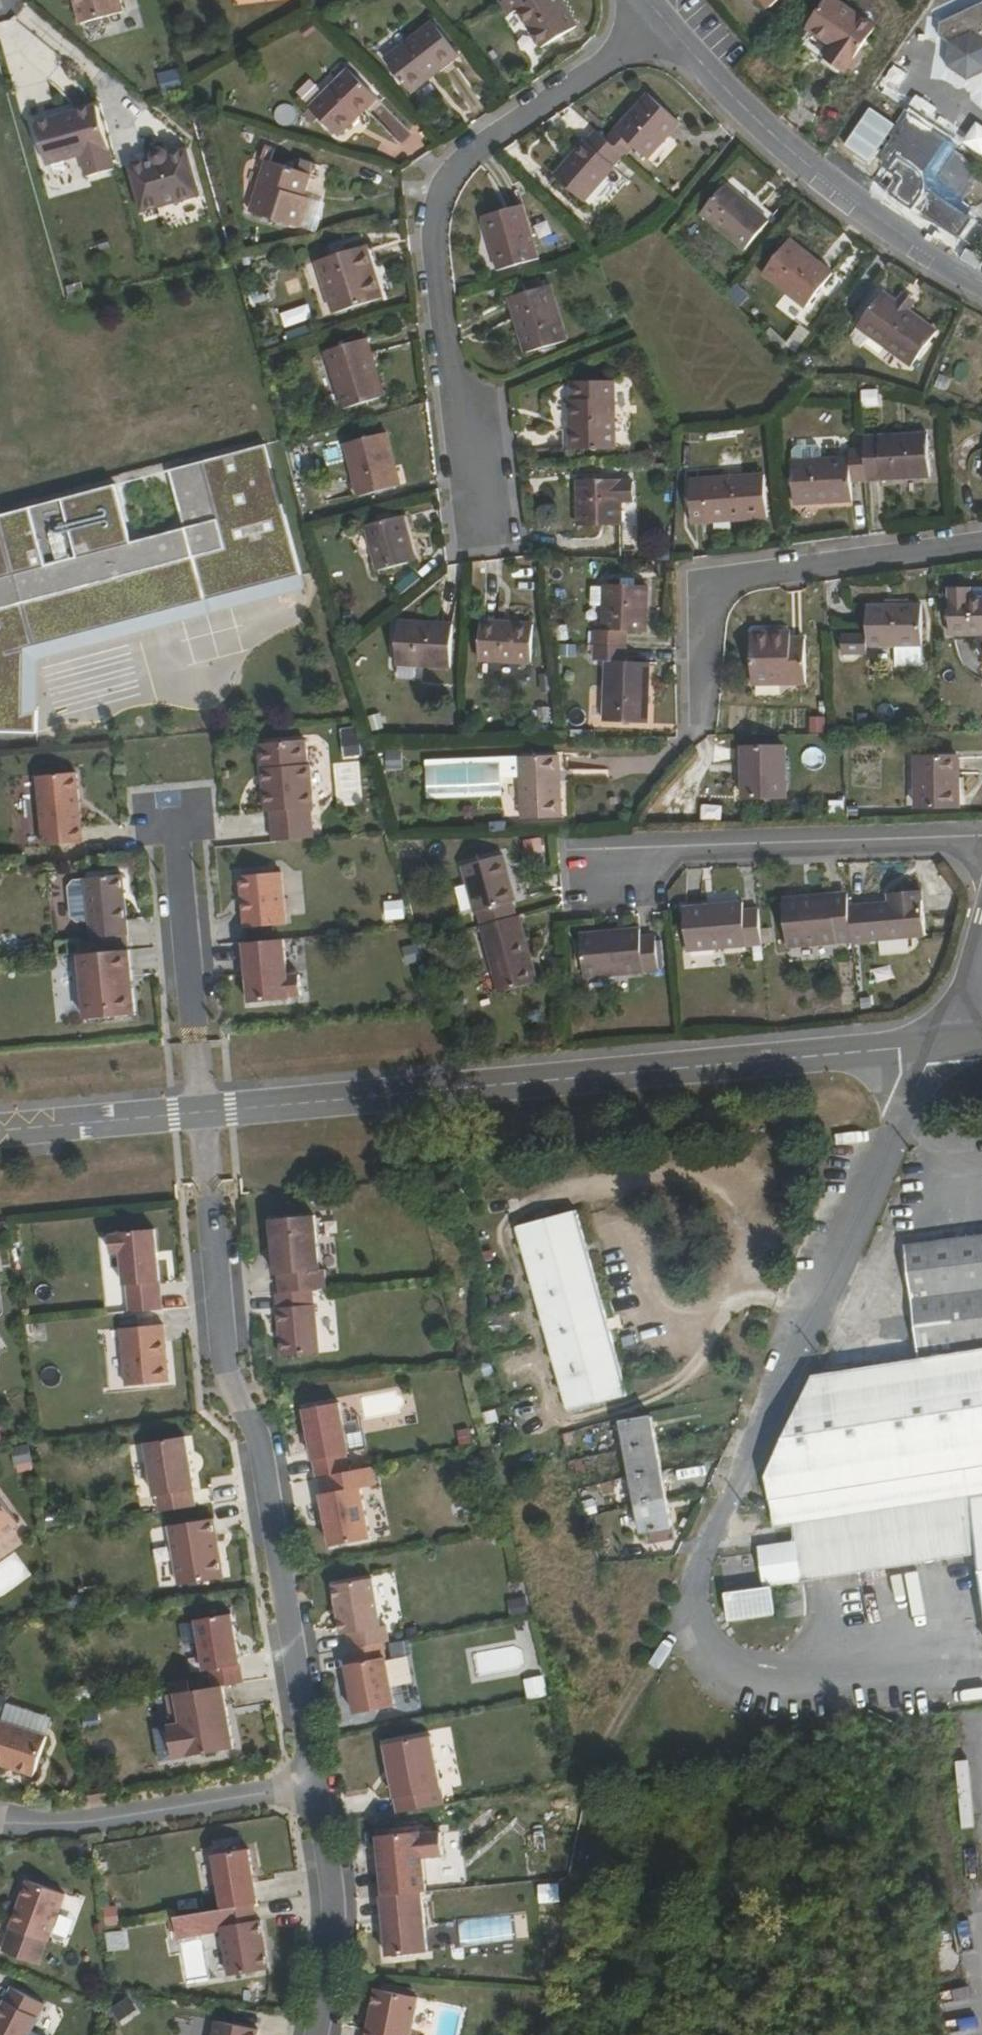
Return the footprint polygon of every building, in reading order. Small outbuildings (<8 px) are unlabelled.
[(81,20),(123,9),(121,0),(76,0),(81,20)] [(500,2),(509,16),(516,11),(540,48),(575,25),(560,0),(503,0),(500,2)] [(832,0),(824,0),(803,29),(830,50),(824,59),(842,72),(873,28),(832,0)] [(938,22),(936,36),(946,44),(945,66),(965,79),(981,71),(981,1),(938,22)] [(458,54),(432,22),(384,59),(410,92),(458,54)] [(311,108),(304,114),(312,123),(318,116),(337,136),(376,97),(347,68),(309,106),(311,108)] [(606,140),(622,154),(631,145),(645,157),(678,121),(646,94),(606,140)] [(97,104),(35,120),(46,162),(81,152),(87,175),(114,168),(97,104)] [(880,154),(892,164),(897,156),(889,150),(912,116),(908,114),(880,154)] [(897,156),(892,164),(888,171),(901,180),(892,193),(912,208),(915,204),(957,234),(969,218),(963,214),(969,205),(961,200),(965,189),(968,179),(968,170),(966,163),(961,155),(957,151),(953,148),(951,150),(943,144),(945,139),(912,116),(889,150),(897,156)] [(975,120),(960,141),(981,156),(981,125),(975,120)] [(582,201),(622,154),(606,140),(595,130),(552,175),(582,201)] [(951,150),(953,148),(954,146),(945,139),(943,144),(951,150)] [(153,151),(152,157),(128,164),(141,210),(198,195),(186,149),(167,154),(164,149),(157,148),(153,151)] [(303,195),(309,174),(266,160),(250,212),(300,227),(309,198),(303,195)] [(888,186),(881,181),(879,185),(886,189),(888,186)] [(743,249),(766,220),(724,184),(700,213),(743,249)] [(538,257),(522,205),(483,216),(497,269),(538,257)] [(804,305),(830,273),(788,240),(762,272),(804,305)] [(381,297),(366,246),(317,260),(333,314),(381,297)] [(566,340),(549,284),(508,297),(523,353),(566,340)] [(909,366),(935,331),(881,292),(855,326),(909,366)] [(285,326),(276,303),(264,307),(273,331),(285,326)] [(383,395),(365,338),(325,350),(343,408),(383,395)] [(614,447),(613,398),(568,399),(569,449),(614,447)] [(399,485),(387,431),(345,443),(357,495),(399,485)] [(863,449),(865,480),(929,476),(925,434),(863,437),(863,449)] [(0,520),(0,727),(34,727),(34,714),(19,714),(20,654),(302,577),(267,447),(0,520)] [(850,481),(865,480),(863,449),(848,450),(848,457),(790,460),(792,502),(850,499),(850,481)] [(766,516),(763,474),(690,479),(692,522),(766,516)] [(632,497),(632,479),(620,480),(620,477),(576,478),(578,525),(620,524),(620,498),(632,497)] [(380,521),(394,517),(392,512),(379,515),(380,521)] [(410,513),(394,517),(380,521),(365,525),(376,570),(414,560),(407,531),(414,529),(410,513)] [(594,628),(594,643),(624,644),(624,629),(644,630),(645,584),(603,583),(601,628),(594,628)] [(969,597),(969,588),(947,589),(948,633),(981,632),(981,597),(969,597)] [(920,603),(907,603),(882,604),(865,605),(866,645),(893,645),(893,664),(919,663),(920,603)] [(530,661),(532,622),(481,619),(479,659),(530,661)] [(450,666),(452,623),(397,620),(395,663),(450,666)] [(778,641),(777,630),(749,631),(749,682),(804,682),(804,638),(790,638),(789,640),(778,641)] [(789,630),(777,630),(778,641),(789,640),(790,638),(789,630)] [(624,644),(594,643),(594,659),(603,659),(602,719),(645,721),(649,662),(623,661),(624,644)] [(270,809),(272,839),(312,835),(310,805),(312,804),(308,762),(306,762),(304,737),(260,741),(262,767),(264,767),(266,783),(263,783),(265,809),(270,809)] [(783,795),(783,745),(741,745),(741,795),(783,795)] [(560,815),(558,755),(518,755),(520,817),(560,815)] [(956,804),(955,755),(915,756),(915,805),(956,804)] [(42,844),(82,840),(81,823),(76,771),(36,774),(42,844)] [(503,852),(497,853),(502,870),(507,868),(503,852)] [(482,923),(513,914),(510,900),(515,897),(507,868),(502,870),(497,853),(462,865),(475,910),(478,908),(482,923)] [(286,921),(281,869),(240,873),(244,910),(245,925),(286,921)] [(126,916),(122,872),(85,875),(85,878),(73,879),(68,885),(71,914),(77,919),(89,918),(91,936),(128,933),(126,916)] [(920,890),(898,891),(898,900),(886,901),(862,903),(865,940),(923,934),(920,890)] [(847,897),(846,891),(804,895),(804,901),(847,897)] [(898,900),(898,891),(886,892),(886,901),(898,900)] [(804,901),(804,895),(781,897),(786,946),(852,940),(848,904),(847,897),(804,901)] [(381,899),(382,920),(405,919),(404,898),(381,899)] [(687,948),(760,942),(757,907),(742,907),(741,901),(684,906),(687,948)] [(848,904),(852,940),(865,940),(862,903),(848,904)] [(482,923),(479,924),(498,990),(536,978),(518,912),(513,914),(482,923)] [(654,934),(639,935),(638,926),(578,932),(582,974),(657,969),(654,934)] [(246,940),(244,940),(246,964),(249,1000),(289,996),(289,994),(301,993),(299,972),(286,974),(284,937),(246,940)] [(407,965),(422,961),(418,944),(403,947),(407,965)] [(130,975),(128,947),(78,952),(84,1016),(134,1011),(130,975)] [(516,1226),(567,1409),(627,1393),(577,1209),(516,1226)] [(312,1291),(326,1290),(324,1270),(318,1271),(313,1216),(269,1220),(271,1244),(273,1244),(274,1255),(272,1255),(273,1275),(277,1275),(278,1294),(312,1291)] [(904,1242),(912,1308),(918,1357),(812,1374),(800,1399),(766,1472),(775,1525),(794,1523),(795,1533),(796,1538),(758,1544),(765,1584),(758,1585),(725,1590),(729,1617),(775,1610),(771,1583),(783,1581),(786,1615),(806,1612),(806,1595),(802,1578),(977,1552),(981,1587),(981,1232),(942,1238),(939,1228),(907,1233),(908,1241),(904,1242)] [(163,1311),(156,1229),(121,1232),(121,1235),(111,1236),(113,1253),(123,1252),(126,1285),(129,1285),(131,1314),(163,1311)] [(312,1291),(278,1294),(279,1308),(279,1309),(283,1357),(318,1353),(314,1306),(313,1306),(312,1291)] [(508,1308),(484,1315),(491,1343),(515,1337),(508,1308)] [(162,1326),(118,1329),(123,1386),(166,1384),(162,1326)] [(312,1462),(315,1479),(319,1478),(348,1473),(345,1455),(347,1455),(338,1404),(303,1410),(312,1462)] [(560,1411),(555,1412),(561,1434),(566,1433),(560,1411)] [(621,1419),(624,1447),(656,1442),(652,1414),(621,1419)] [(561,1434),(567,1456),(572,1454),(566,1433),(561,1434)] [(158,1514),(193,1508),(190,1492),(192,1492),(183,1438),(144,1444),(152,1498),(155,1498),(158,1514)] [(656,1442),(624,1447),(630,1474),(662,1469),(656,1442)] [(12,1449),(17,1473),(35,1469),(29,1445),(12,1449)] [(348,1473),(319,1478),(322,1496),(320,1497),(323,1514),(326,1514),(330,1530),(326,1531),(330,1548),(369,1540),(359,1489),(374,1486),(370,1468),(348,1473)] [(662,1469),(630,1474),(635,1500),(665,1494),(662,1469)] [(665,1494),(635,1500),(641,1532),(671,1526),(665,1494)] [(19,1523),(0,1497),(0,1537),(19,1523)] [(211,1537),(215,1537),(212,1518),(166,1526),(176,1585),(221,1578),(217,1553),(214,1553),(211,1537)] [(673,1538),(593,1549),(597,1562),(676,1553),(673,1538)] [(597,1562),(593,1549),(582,1550),(583,1564),(597,1562)] [(726,1586),(740,1582),(734,1558),(720,1562),(726,1586)] [(350,1634),(352,1649),(382,1643),(390,1642),(387,1626),(381,1626),(372,1579),(333,1586),(342,1635),(350,1634)] [(213,1689),(223,1687),(243,1683),(232,1615),(196,1621),(205,1673),(211,1672),(213,1689)] [(382,1643),(352,1649),(350,1650),(352,1665),(345,1666),(354,1714),(393,1708),(382,1643)] [(416,1691),(411,1667),(392,1670),(396,1694),(416,1691)] [(528,1700),(548,1695),(543,1674),(522,1680),(528,1700)] [(227,1707),(223,1687),(213,1689),(168,1697),(173,1728),(180,1727),(186,1758),(234,1750),(229,1720),(225,1721),(223,1708),(227,1707)] [(0,1728),(0,1765),(36,1776),(47,1738),(2,1723),(0,1729),(0,1728)] [(180,1727),(173,1728),(169,1729),(175,1760),(186,1758),(180,1727)] [(431,1736),(385,1745),(389,1765),(392,1764),(395,1779),(392,1780),(396,1798),(399,1814),(445,1805),(431,1736)] [(90,1791),(91,1802),(109,1800),(108,1788),(90,1791)] [(421,1832),(379,1837),(381,1859),(384,1859),(385,1867),(382,1868),(383,1876),(385,1896),(422,1892),(427,1892),(424,1858),(444,1856),(442,1833),(421,1835),(421,1832)] [(213,1852),(223,1907),(252,1902),(258,1901),(254,1879),(248,1846),(213,1852)] [(65,1894),(28,1880),(11,1926),(11,1927),(3,1950),(38,1963),(46,1941),(48,1941),(65,1894)] [(560,1900),(560,1884),(539,1884),(539,1901),(560,1900)] [(422,1892),(385,1896),(382,1897),(384,1913),(388,1956),(428,1952),(422,1892)] [(252,1902),(223,1907),(226,1923),(221,1923),(229,1973),(268,1966),(265,1947),(263,1947),(262,1938),(264,1937),(261,1922),(260,1917),(255,1918),(252,1902)] [(106,1925),(121,1924),(118,1905),(104,1907),(106,1925)] [(109,1950),(131,1948),(130,1929),(107,1931),(109,1950)] [(211,1977),(226,1976),(222,1939),(207,1941),(211,1977)] [(13,1987),(0,2012),(0,2034),(30,2034),(46,2004),(13,1987)] [(419,1996),(376,1987),(368,2032),(367,2034),(411,2034),(419,1996)] [(261,2030),(219,2021),(216,2034),(260,2034),(261,2030)]
